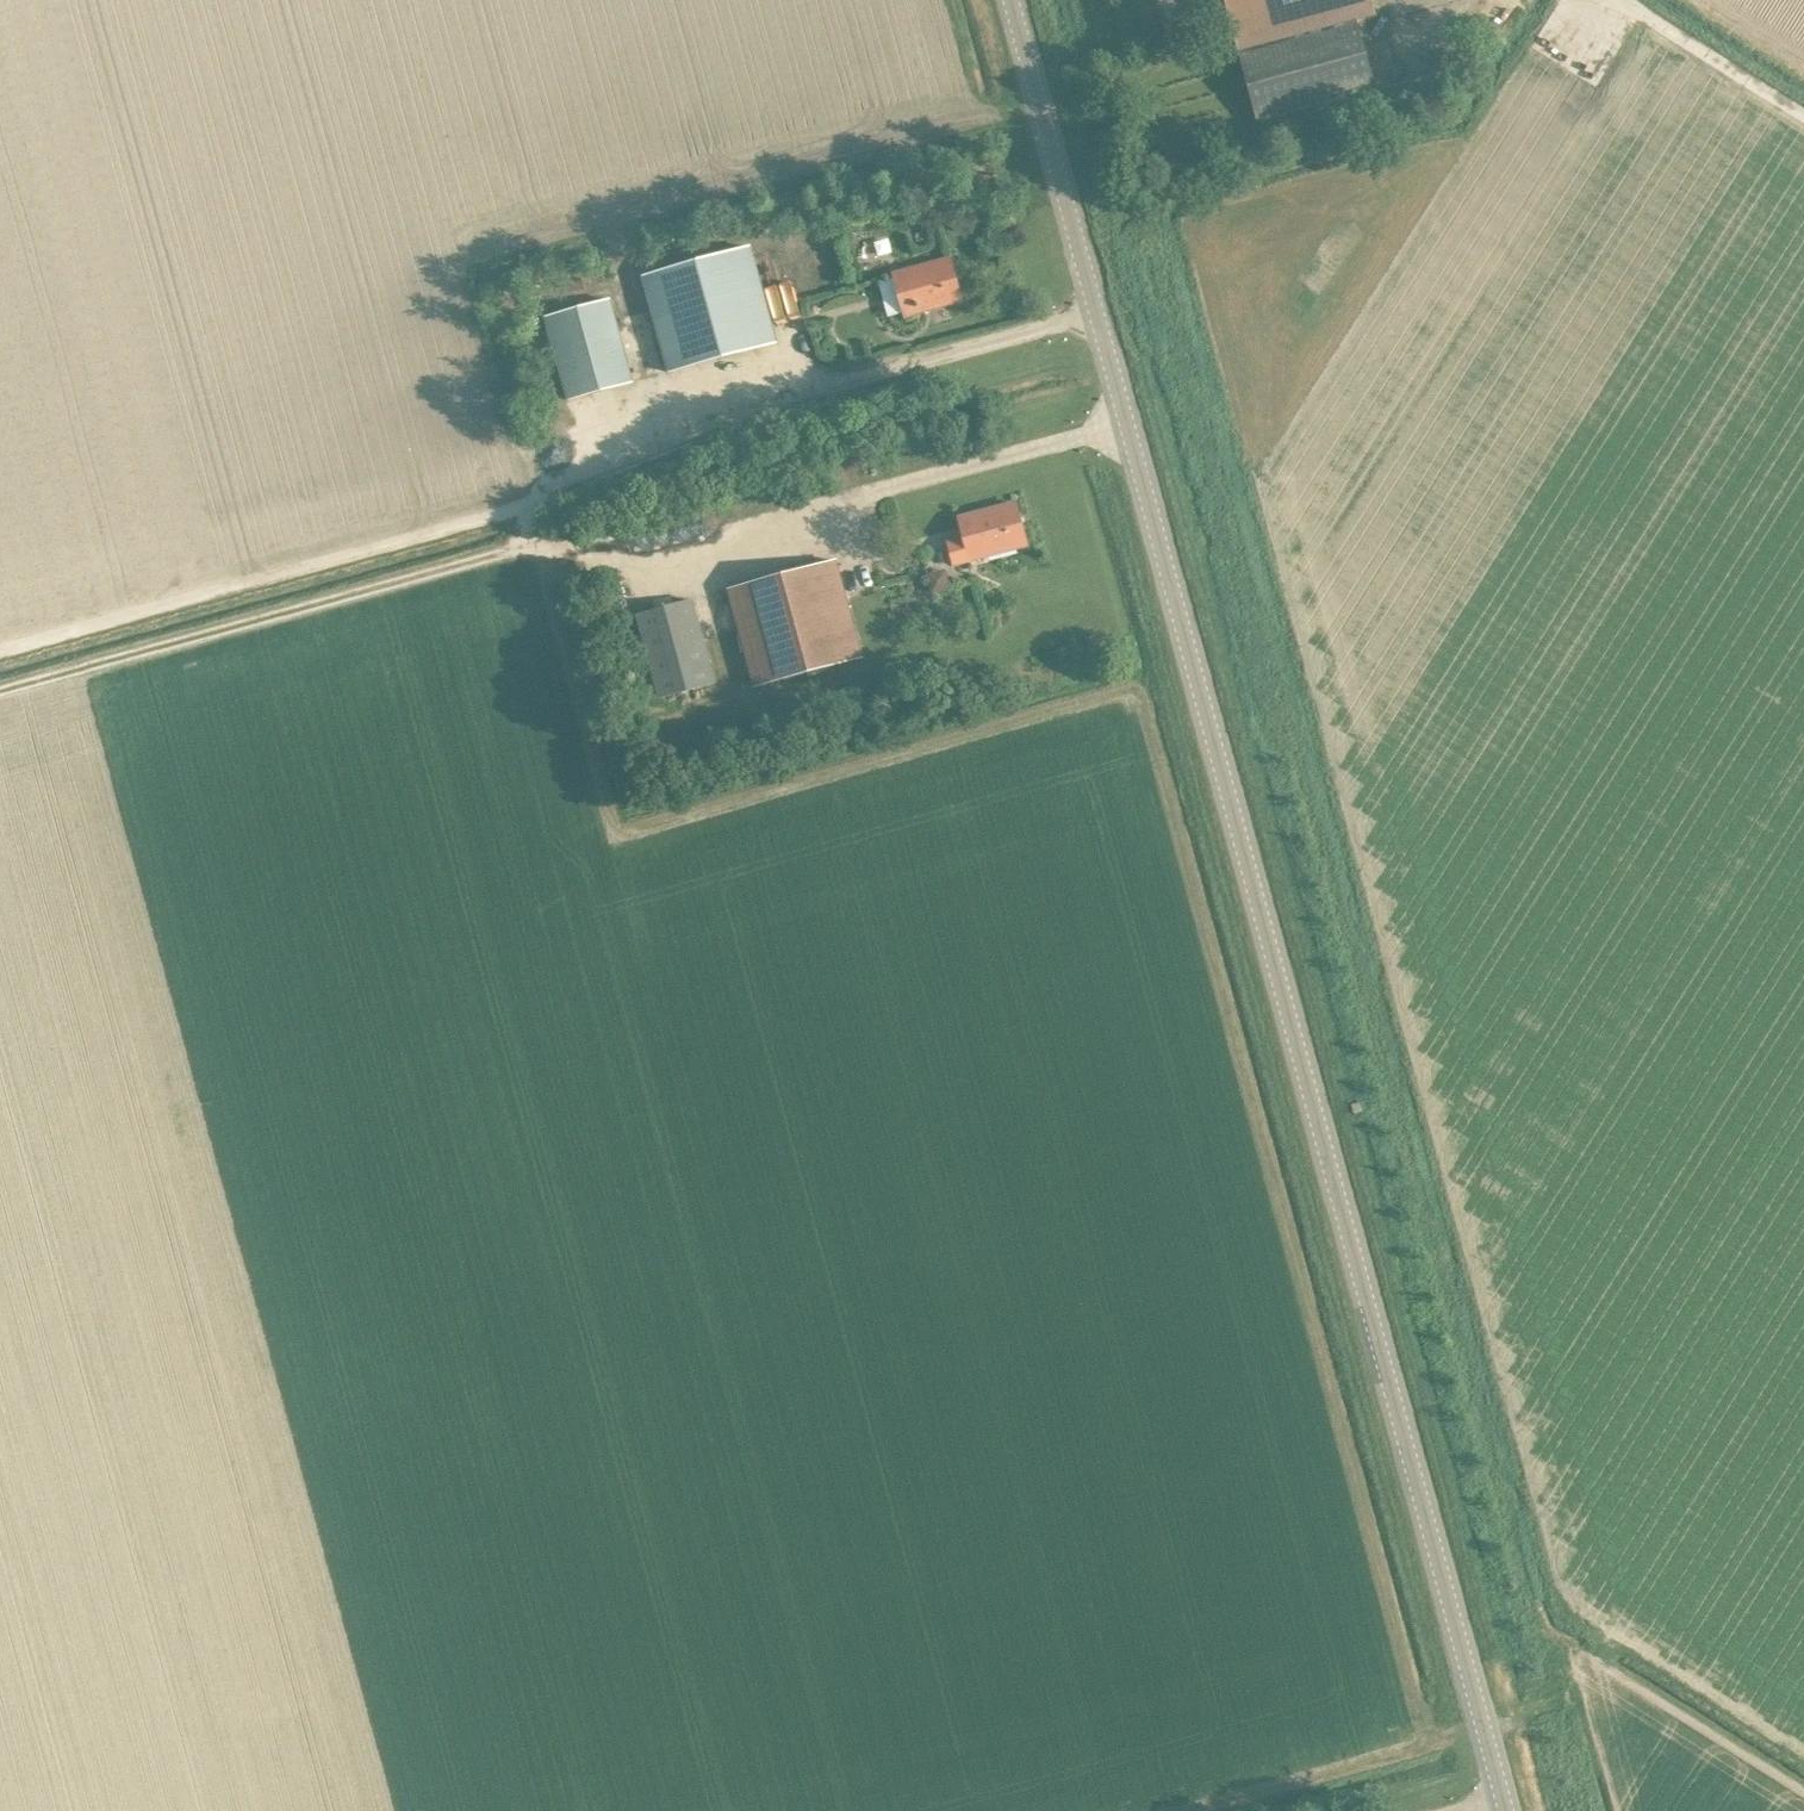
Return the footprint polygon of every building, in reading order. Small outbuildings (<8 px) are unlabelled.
[(1154,10),(1172,5),(1170,0),(1151,0),(1154,10)] [(1237,47),(1353,16),(1372,11),(1369,0),(1224,0),(1237,47)] [(1353,16),(1237,47),(1256,117),(1371,85),(1353,16)] [(667,368),(773,338),(747,243),(640,272),(667,368)] [(903,313),(959,297),(947,254),(891,270),(903,313)] [(890,274),(870,280),(880,317),(901,312),(890,274)] [(566,396),(630,378),(607,295),(543,313),(566,396)] [(967,556),(1024,541),(1013,498),(956,513),(967,556)] [(754,682),(860,652),(833,557),(727,586),(754,682)] [(923,574),(926,589),(946,585),(943,570),(923,574)] [(659,694),(714,679),(691,596),(636,612),(659,694)]
